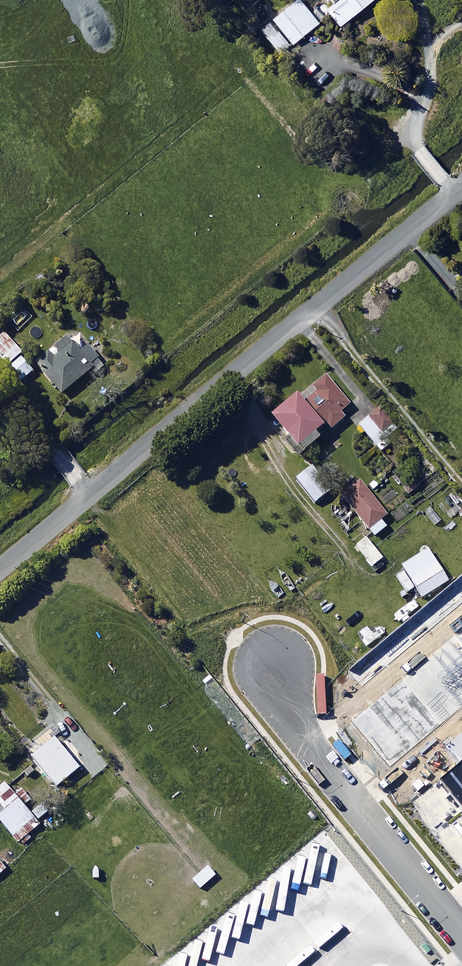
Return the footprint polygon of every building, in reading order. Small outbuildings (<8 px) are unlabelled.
[(247,10),(259,1),(258,0),(239,0),(247,10)] [(302,0),(299,0),(261,28),(279,52),(319,23),(302,0)] [(334,3),(328,8),(341,25),(372,0),(332,0),(334,3)] [(19,357),(21,356),(3,334),(0,336),(0,373),(5,369),(18,385),(32,374),(19,357)] [(66,338),(35,364),(61,396),(100,363),(86,347),(79,353),(66,338)] [(318,391),(303,403),(297,395),(270,417),(297,449),(325,426),(331,433),(347,420),(341,413),(350,405),(326,377),(314,386),(318,391)] [(387,437),(396,430),(378,409),(358,425),(380,452),(392,443),(387,437)] [(310,466),(295,479),(315,503),(330,491),(310,466)] [(382,522),(387,518),(359,480),(340,494),(374,539),(387,529),(382,522)] [(364,538),(355,545),(373,567),(382,560),(364,538)] [(426,549),(400,566),(421,598),(447,581),(426,549)] [(53,737),(30,756),(56,786),(79,767),(53,737)] [(440,778),(461,804),(461,760),(440,778)] [(3,810),(0,812),(0,822),(17,843),(39,825),(5,783),(0,787),(0,807),(3,810)]
